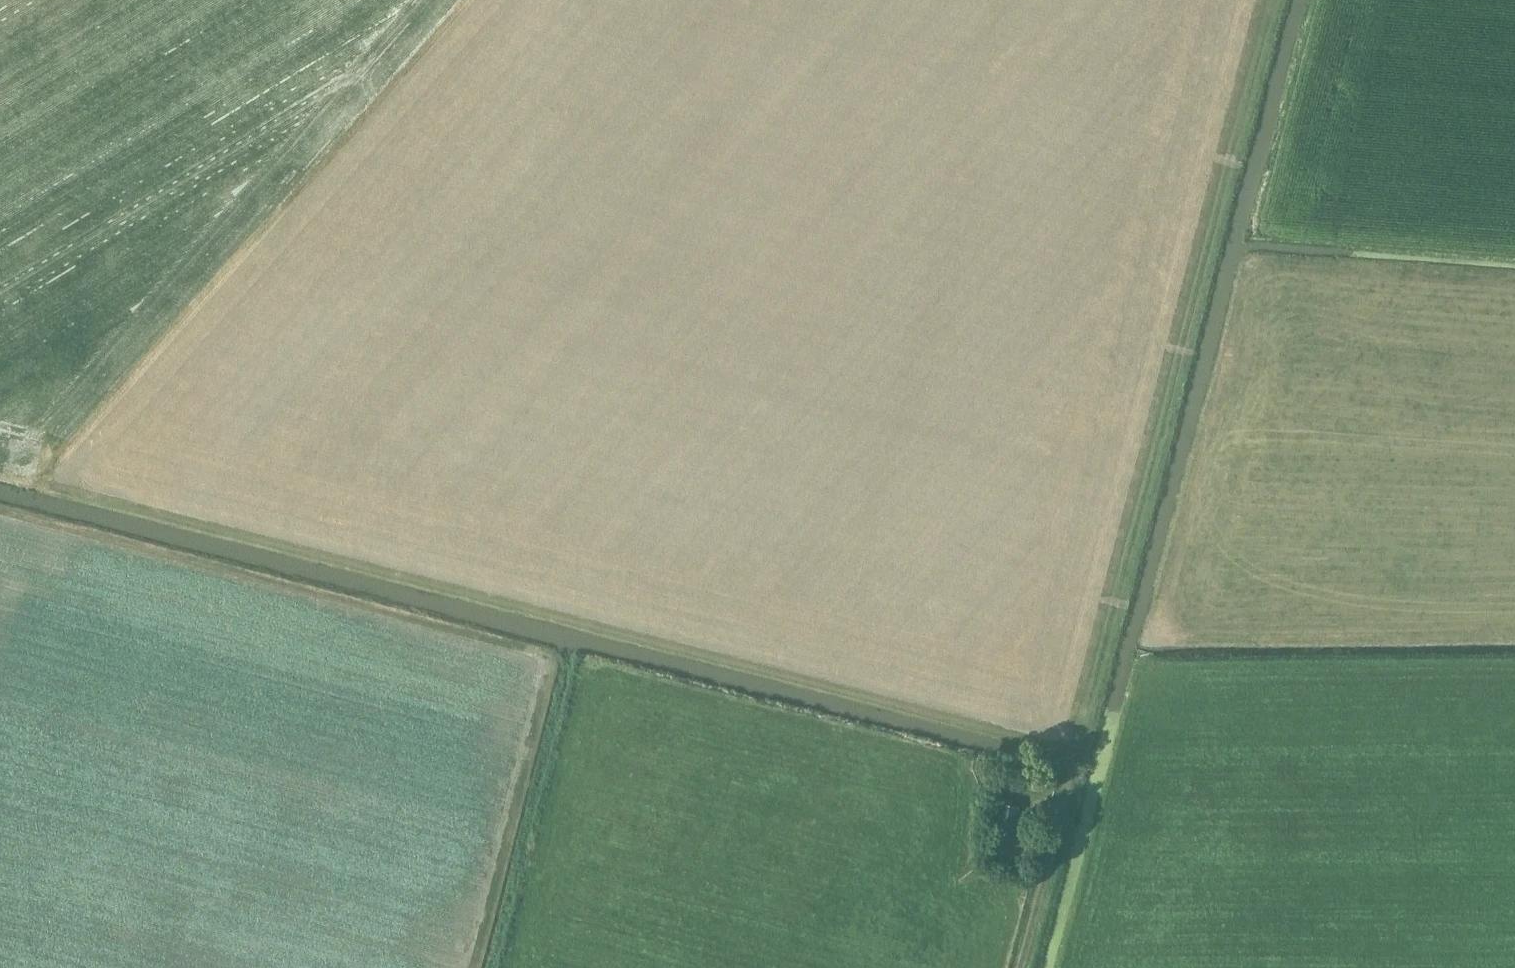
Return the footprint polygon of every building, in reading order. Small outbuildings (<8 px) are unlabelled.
[(1036,812),(1009,805),(998,847),(1024,853),(1036,812)]
